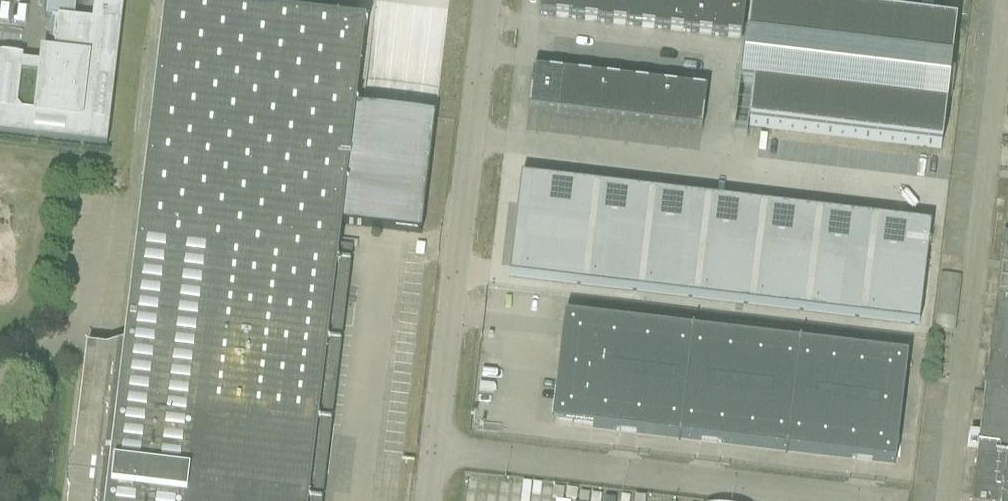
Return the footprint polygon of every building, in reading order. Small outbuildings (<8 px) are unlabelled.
[(124,0),(94,0),(91,23),(58,19),(53,56),(42,55),(41,65),(22,63),(23,59),(0,56),(0,135),(107,147),(124,0)] [(340,226),(420,235),(434,117),(355,108),(365,24),(165,0),(124,344),(106,350),(86,348),(68,500),(307,500),(340,226)] [(539,15),(741,39),(746,0),(541,0),(539,15)] [(750,2),(745,41),(950,66),(955,26),(750,2)] [(701,131),(706,92),(533,71),(528,111),(701,131)] [(940,149),(945,109),(753,86),(748,126),(940,149)] [(520,177),(508,278),(581,287),(593,186),(520,177)] [(593,186),(581,287),(638,293),(649,192),(593,186)] [(1002,241),(971,500),(1007,500),(1007,188),(1002,241)] [(649,192),(638,293),(694,300),(706,199),(649,192)] [(706,199),(694,300),(750,307),(762,206),(706,199)] [(762,206),(750,307),(806,313),(818,212),(762,206)] [(818,212),(806,313),(863,320),(874,219),(818,212)] [(874,219),(863,320),(919,327),(931,226),(874,219)] [(939,302),(955,303),(957,276),(940,275),(939,302)] [(551,425),(592,429),(678,439),(678,441),(679,442),(680,440),(785,452),(785,454),(787,455),(787,452),(894,465),(907,358),(564,317),(558,360),(551,425)]
